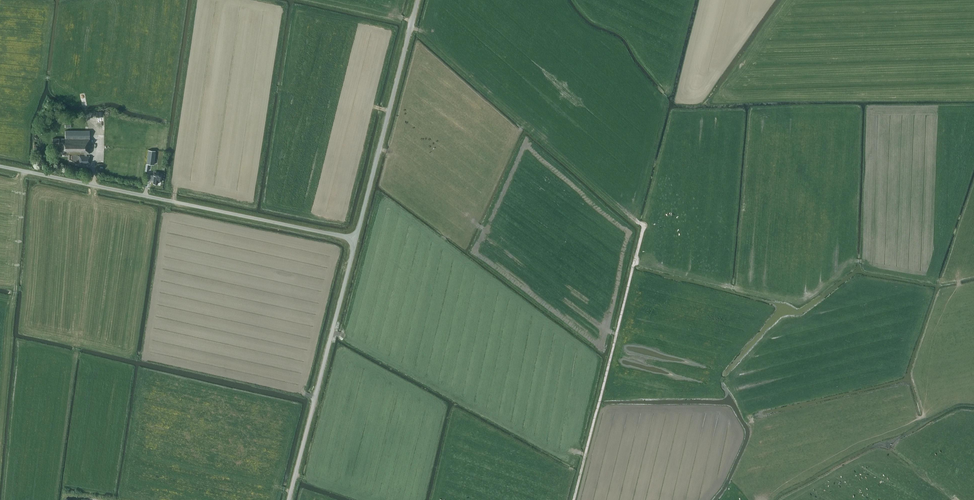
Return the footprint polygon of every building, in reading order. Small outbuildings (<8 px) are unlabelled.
[(89,153),(89,131),(65,131),(65,138),(53,138),(53,144),(61,144),(61,154),(78,154),(78,153),(84,153),(84,155),(78,155),(78,163),(89,163),(89,155),(86,155),(86,153),(89,153)] [(147,163),(149,164),(154,164),(155,151),(148,150),(147,163)] [(159,176),(153,175),(153,179),(154,179),(153,183),(158,183),(158,181),(162,181),(162,174),(159,173),(159,176)]
